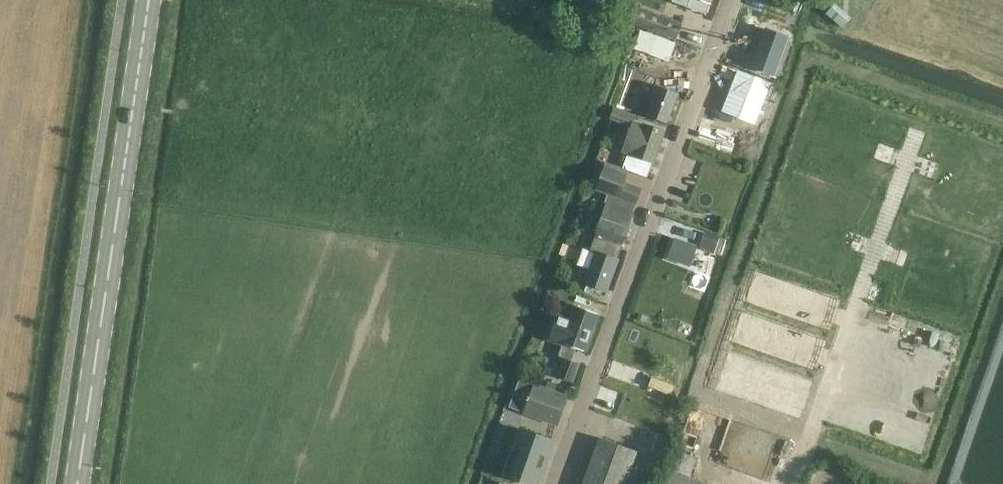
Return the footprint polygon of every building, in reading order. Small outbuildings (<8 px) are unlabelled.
[(706,14),(710,4),(711,0),(672,0),(671,1),(706,14)] [(825,14),(842,28),(850,17),(834,3),(825,14)] [(682,23),(635,6),(630,21),(676,39),(682,23)] [(749,66),(772,75),(785,37),(762,29),(749,66)] [(635,75),(623,105),(642,112),(643,111),(647,112),(646,116),(666,124),(677,93),(653,84),(654,82),(635,75)] [(622,168),(647,177),(653,161),(664,131),(632,120),(621,152),(627,154),(622,168)] [(622,183),(625,173),(602,165),(594,188),(618,196),(617,198),(637,204),(641,190),(622,183)] [(617,257),(634,212),(606,202),(604,206),(596,233),(590,251),(583,248),(577,265),(589,269),(584,282),(606,290),(618,257),(617,257)] [(664,258),(690,268),(697,249),(671,239),(664,258)] [(558,355),(565,358),(572,360),(576,348),(583,350),(597,313),(576,305),(569,323),(556,318),(549,338),(562,343),(558,355)] [(572,382),(579,363),(572,360),(565,358),(558,376),(572,382)] [(634,365),(616,414),(643,425),(661,375),(634,365)] [(541,387),(520,379),(510,407),(557,424),(567,397),(541,387)] [(543,380),(541,387),(554,392),(557,385),(543,380)] [(515,476),(535,483),(545,453),(546,453),(550,439),(521,429),(516,444),(525,447),(515,476)] [(581,483),(625,483),(638,451),(599,436),(581,483)] [(664,483),(713,483),(670,469),(664,483)]
